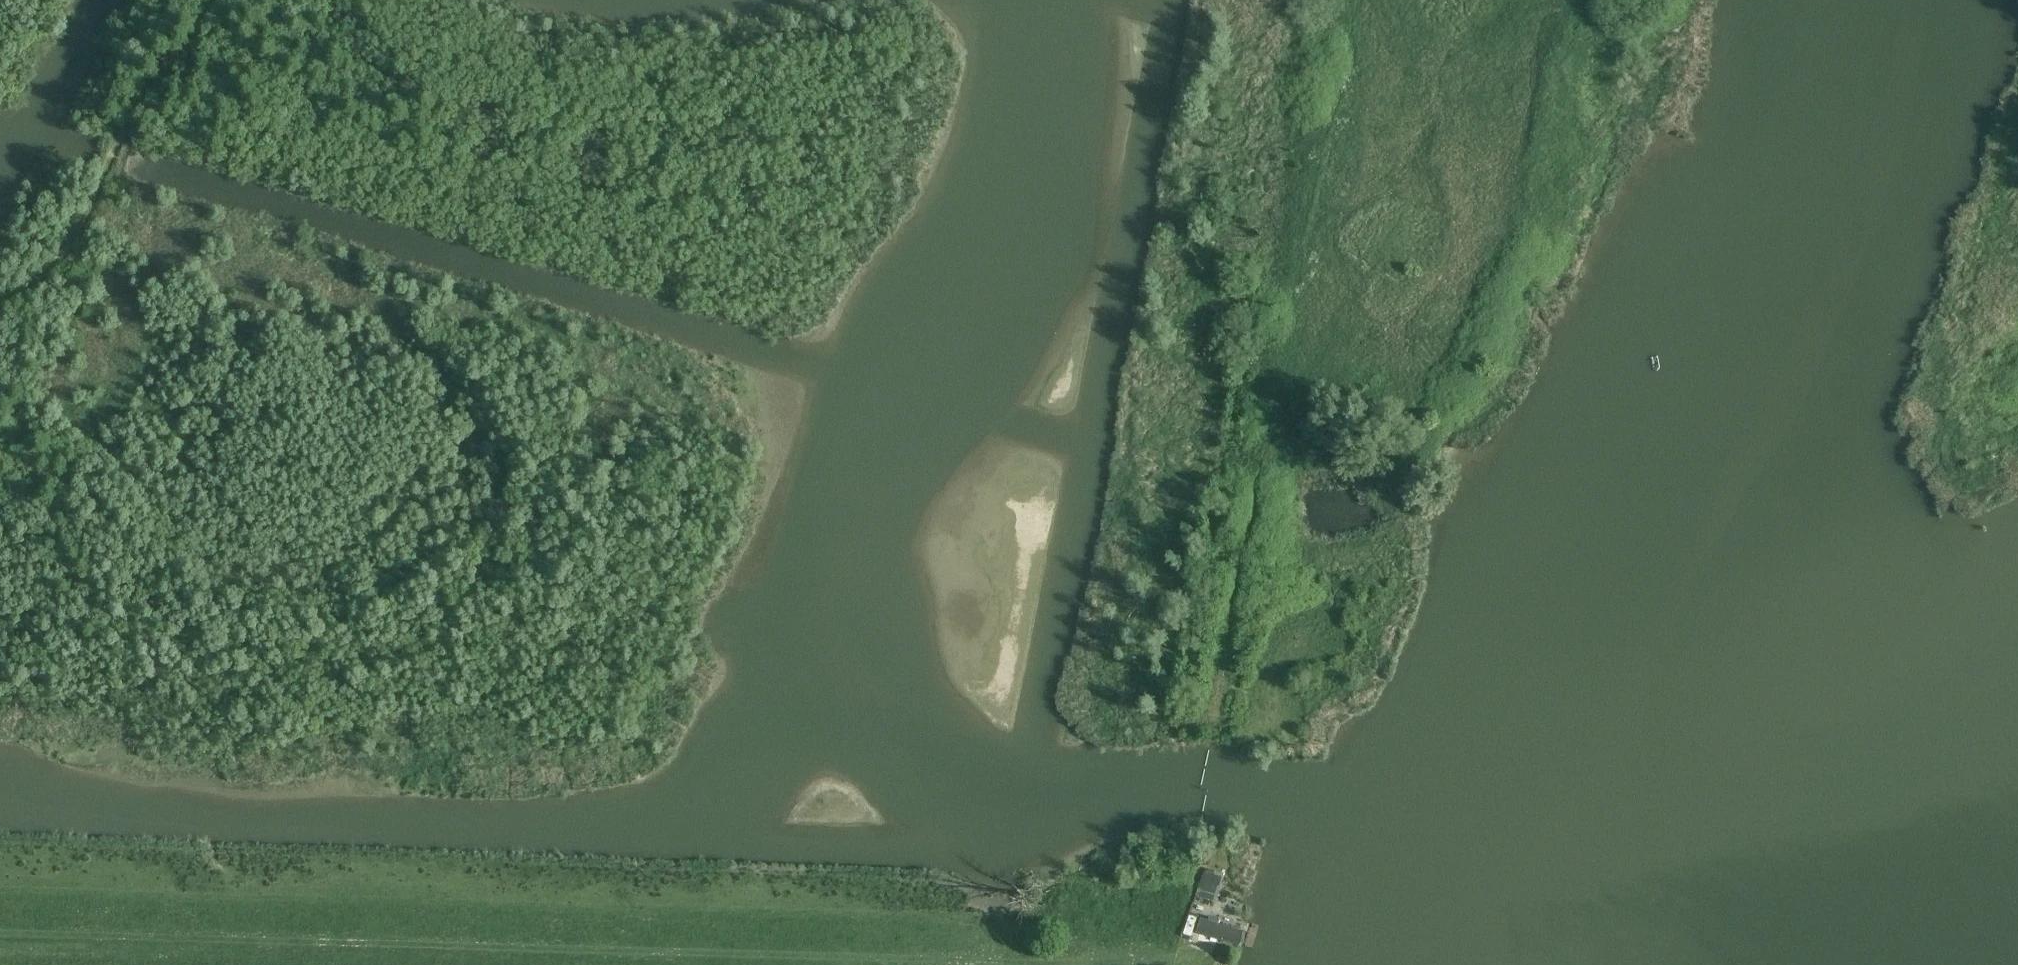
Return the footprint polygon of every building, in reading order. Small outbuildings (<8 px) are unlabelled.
[(1204,871),(1196,897),(1215,903),(1224,878),(1214,875),(1215,872),(1206,870),(1205,872),(1204,871)] [(1243,934),(1200,920),(1195,935),(1239,949),(1243,934)]
